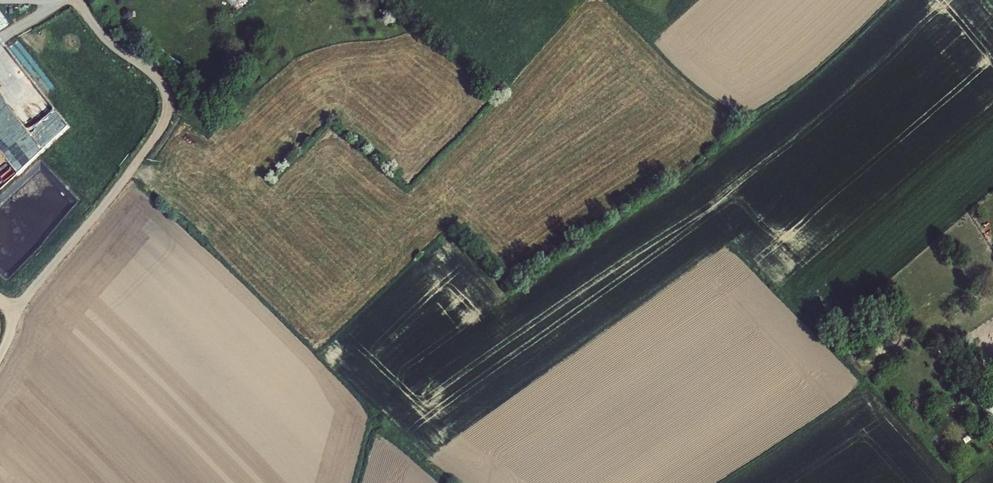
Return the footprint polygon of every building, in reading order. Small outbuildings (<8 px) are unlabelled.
[(42,150),(0,99),(0,130),(8,139),(7,140),(16,151),(8,158),(18,170),(42,150)]
